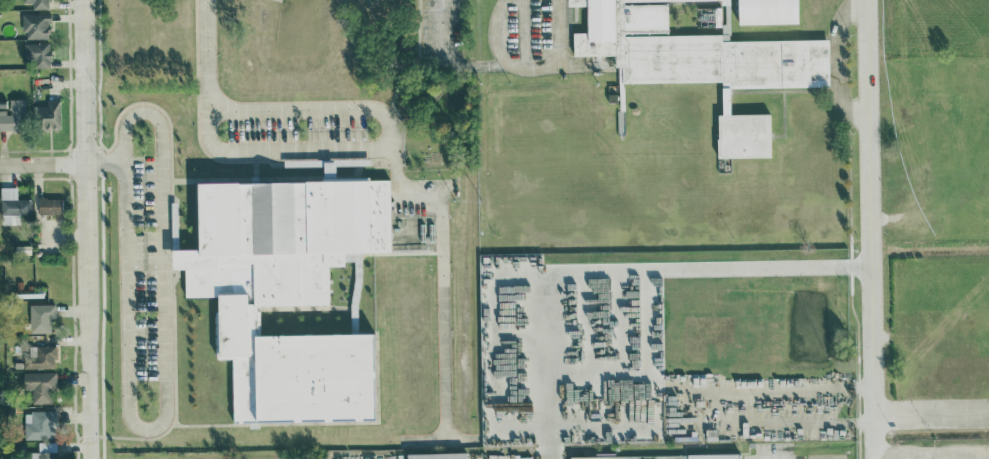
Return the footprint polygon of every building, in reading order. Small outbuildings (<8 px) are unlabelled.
[(22,2),(32,2),(32,9),(48,9),(49,0),(22,0),(22,2)] [(568,4),(568,0),(621,0),(621,3),(669,3),(670,33),(626,34),(626,36),(721,34),(720,0),(729,0),(730,40),(828,39),(828,86),(728,88),(728,113),(769,113),(769,156),(718,157),(718,113),(722,113),(722,88),(721,88),(721,81),(618,83),(618,65),(614,65),(614,53),(574,54),(573,33),(587,33),(586,4),(568,4)] [(738,24),(737,0),(797,0),(797,23),(738,24)] [(21,13),(21,31),(26,31),(26,38),(49,37),(48,13),(21,13)] [(23,43),(23,66),(49,65),(49,42),(23,43)] [(24,129),(24,98),(8,99),(8,110),(0,110),(0,129),(24,129)] [(59,127),(59,100),(46,99),(46,105),(33,105),(32,127),(59,127)] [(258,305),(259,337),(374,335),(375,421),(237,424),(236,358),(219,359),(218,306),(218,296),(186,297),(185,269),(173,269),(173,249),(198,248),(197,184),(387,181),(388,249),(344,250),(344,267),(326,267),(327,304),(258,305)] [(16,199),(16,186),(0,187),(0,214),(0,224),(15,224),(15,217),(31,216),(31,198),(16,199)] [(61,213),(61,197),(37,198),(38,214),(61,213)] [(28,304),(29,332),(51,332),(50,319),(55,319),(55,304),(28,304)] [(23,368),(55,367),(54,345),(29,345),(29,354),(22,354),(23,368)] [(55,371),(22,372),(23,389),(31,389),(31,403),(51,403),(51,389),(56,389),(55,371)] [(54,411),(24,410),(23,438),(54,439),(54,411)] [(37,442),(37,452),(24,452),(24,458),(56,458),(56,441),(37,442)]
